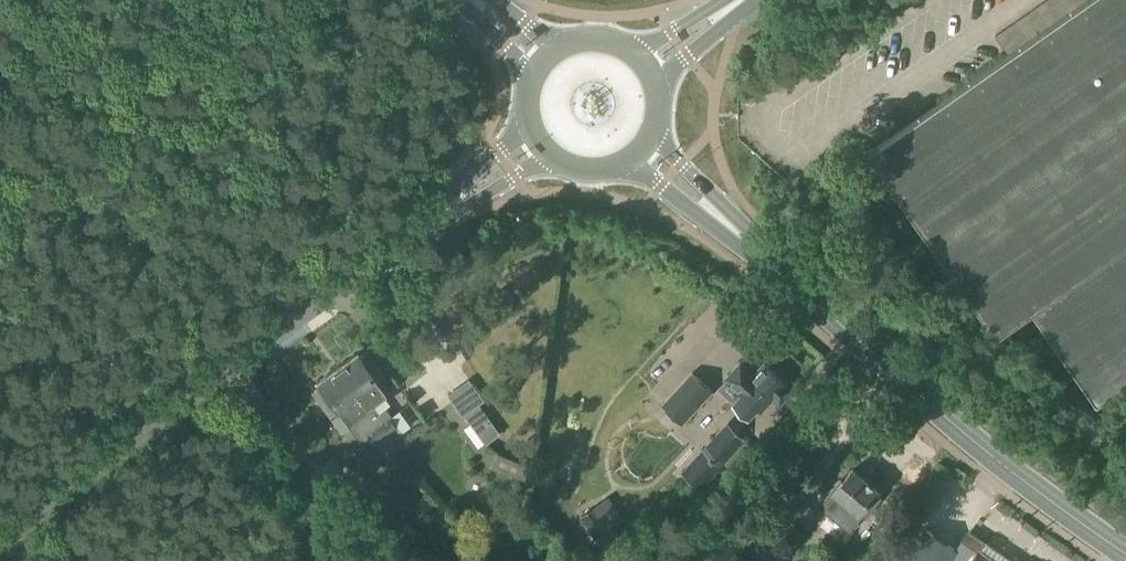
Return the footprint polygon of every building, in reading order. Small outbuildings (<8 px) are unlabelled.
[(996,333),(996,334),(1033,309),(1097,401),(1125,382),(1125,0),(1085,0),(869,151),(996,333)] [(336,369),(394,449),(405,441),(380,405),(388,399),(376,384),(377,383),(376,381),(380,377),(381,372),(369,354),(363,354),(358,357),(356,354),(336,369)] [(719,387),(747,414),(756,404),(760,408),(771,396),(778,402),(791,389),(764,363),(752,376),(739,363),(726,377),(727,378),(719,387)] [(394,449),(336,369),(316,383),(319,386),(314,390),(313,395),(325,413),(331,414),(336,410),(338,413),(339,412),(349,427),(357,421),(383,458),(394,449)] [(664,407),(681,423),(710,393),(692,376),(664,407)] [(477,407),(462,418),(483,447),(498,436),(477,407)] [(708,448),(722,460),(741,439),(727,427),(708,448)] [(741,439),(722,460),(726,464),(733,470),(752,449),(747,445),(741,439)] [(825,504),(821,509),(848,531),(862,514),(863,513),(865,515),(880,496),(875,491),(876,489),(851,469),(841,482),(840,481),(823,501),(825,504)] [(598,507),(580,519),(593,539),(611,528),(598,507)] [(979,549),(977,552),(961,541),(955,550),(925,530),(903,560),(996,560),(979,549)]
